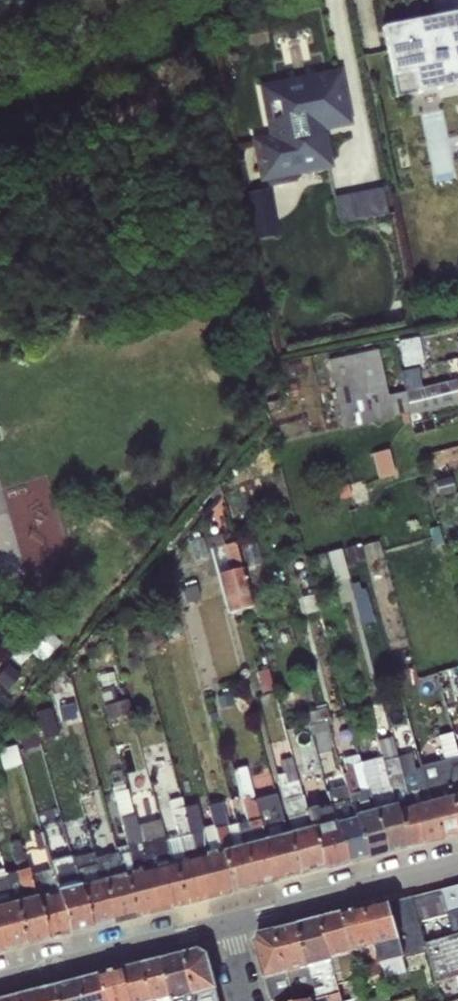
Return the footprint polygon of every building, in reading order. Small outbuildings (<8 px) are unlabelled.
[(389,31),(394,55),(402,96),(457,85),(457,17),(389,31)] [(267,135),(250,139),(259,183),(333,168),(326,131),(352,126),(341,69),(257,85),(267,135)] [(430,130),(436,172),(454,169),(447,127),(430,130)] [(383,187),(335,197),(340,223),(388,214),(383,187)] [(269,189),(245,193),(253,240),(278,235),(269,189)] [(418,337),(397,341),(402,367),(423,363),(418,337)] [(409,412),(403,392),(387,395),(377,350),(328,360),(342,429),(392,418),(392,416),(409,412)] [(404,392),(421,388),(416,368),(400,371),(404,392)] [(403,392),(409,412),(407,414),(457,402),(457,391),(455,379),(421,388),(404,392),(403,392)] [(306,418),(272,427),(276,441),(310,433),(306,418)] [(388,450),(372,454),(379,479),(394,475),(388,450)] [(451,476),(435,480),(438,497),(455,493),(451,476)] [(230,533),(207,538),(227,614),(250,607),(230,533)] [(202,538),(189,541),(194,560),(208,557),(202,538)] [(360,544),(344,548),(348,564),(364,560),(360,544)] [(340,549),(325,553),(328,565),(335,583),(348,579),(340,549)] [(328,565),(325,553),(312,557),(315,568),(328,565)] [(186,588),(183,588),(186,603),(199,600),(194,581),(185,582),(186,588)] [(358,583),(350,585),(359,626),(373,623),(365,588),(360,590),(358,583)] [(308,596),(301,597),(305,614),(318,611),(312,588),(307,590),(308,596)] [(34,619),(5,650),(18,664),(31,652),(40,662),(60,643),(34,619)] [(267,669),(255,672),(260,693),(272,690),(267,669)] [(114,671),(99,674),(103,690),(118,687),(114,671)] [(71,698),(56,701),(60,722),(76,719),(71,698)] [(127,700),(105,706),(109,719),(131,713),(127,700)] [(52,708),(37,711),(43,738),(58,734),(52,708)] [(308,724),(326,720),(329,719),(326,708),(304,713),(306,725),(308,724)] [(326,720),(308,724),(311,736),(329,731),(326,720)] [(34,729),(19,734),(23,749),(38,744),(34,729)] [(420,767),(439,840),(457,835),(457,758),(451,733),(436,737),(442,761),(420,767)] [(420,845),(396,757),(391,736),(376,740),(380,757),(405,848),(420,845)] [(0,750),(0,756),(3,769),(21,765),(16,746),(0,750)] [(411,753),(396,757),(420,845),(439,840),(420,767),(415,768),(411,753)] [(384,853),(359,763),(357,754),(341,760),(342,766),(339,766),(344,786),(364,859),(384,853)] [(380,757),(359,763),(384,853),(405,848),(380,757)] [(302,875),(321,870),(305,811),(291,758),(278,761),(282,774),(276,776),(290,834),(287,835),(298,876),(302,875)] [(275,881),(253,801),(244,768),(233,770),(246,822),(236,824),(253,887),(275,881)] [(156,912),(135,825),(125,784),(112,787),(126,846),(115,849),(116,853),(134,918),(156,912)] [(364,859),(344,786),(325,791),(329,805),(345,863),(364,859)] [(276,794),(253,801),(275,881),(298,876),(287,835),(276,794)] [(177,838),(165,841),(182,905),(205,899),(183,808),(180,797),(167,801),(177,838)] [(253,887),(236,824),(229,826),(224,802),(208,806),(213,825),(231,893),(253,887)] [(197,804),(183,808),(205,899),(231,893),(213,825),(202,827),(197,804)] [(329,805),(305,811),(321,870),(345,863),(329,805)] [(159,819),(135,825),(156,912),(182,905),(165,841),(159,819)] [(17,870),(5,874),(24,946),(46,941),(28,874),(20,842),(11,844),(17,870)] [(93,852),(71,857),(90,929),(112,923),(94,859),(93,852)] [(116,853),(94,859),(112,923),(134,918),(116,853)] [(90,929),(71,857),(49,862),(51,870),(68,934),(90,929)] [(51,870),(28,874),(46,941),(68,934),(51,870)] [(0,875),(0,943),(2,952),(24,946),(5,874),(0,875)] [(442,891),(448,916),(457,913),(457,886),(442,891)] [(442,891),(412,898),(419,924),(448,916),(442,891)] [(412,898),(364,910),(384,980),(407,974),(403,959),(428,953),(426,946),(419,924),(412,898)] [(448,916),(454,938),(457,937),(457,913),(448,916)] [(319,922),(338,986),(349,983),(354,999),(356,998),(356,1000),(365,1000),(363,992),(342,916),(319,922)] [(319,922),(297,928),(312,979),(322,977),(325,989),(315,991),(318,1000),(340,993),(338,986),(319,922)] [(276,933),(295,1000),(313,1000),(318,1000),(315,991),(312,979),(297,928),(276,933)] [(276,933),(259,937),(254,944),(254,945),(270,1000),(295,1000),(276,933)] [(426,946),(428,953),(436,982),(457,976),(457,937),(454,938),(426,946)] [(184,957),(195,1000),(220,1000),(217,992),(207,957),(199,953),(184,957)] [(162,962),(172,1000),(195,1000),(184,957),(162,962)] [(142,967),(151,1000),(172,1000),(162,962),(142,967)] [(123,972),(130,1000),(151,1000),(142,967),(123,972)] [(100,978),(106,1000),(130,1000),(123,972),(100,978)] [(436,982),(437,984),(457,978),(457,976),(436,982)] [(57,989),(60,1000),(106,1000),(100,978),(57,989)] [(18,999),(18,1000),(60,1000),(57,989),(18,999)]
